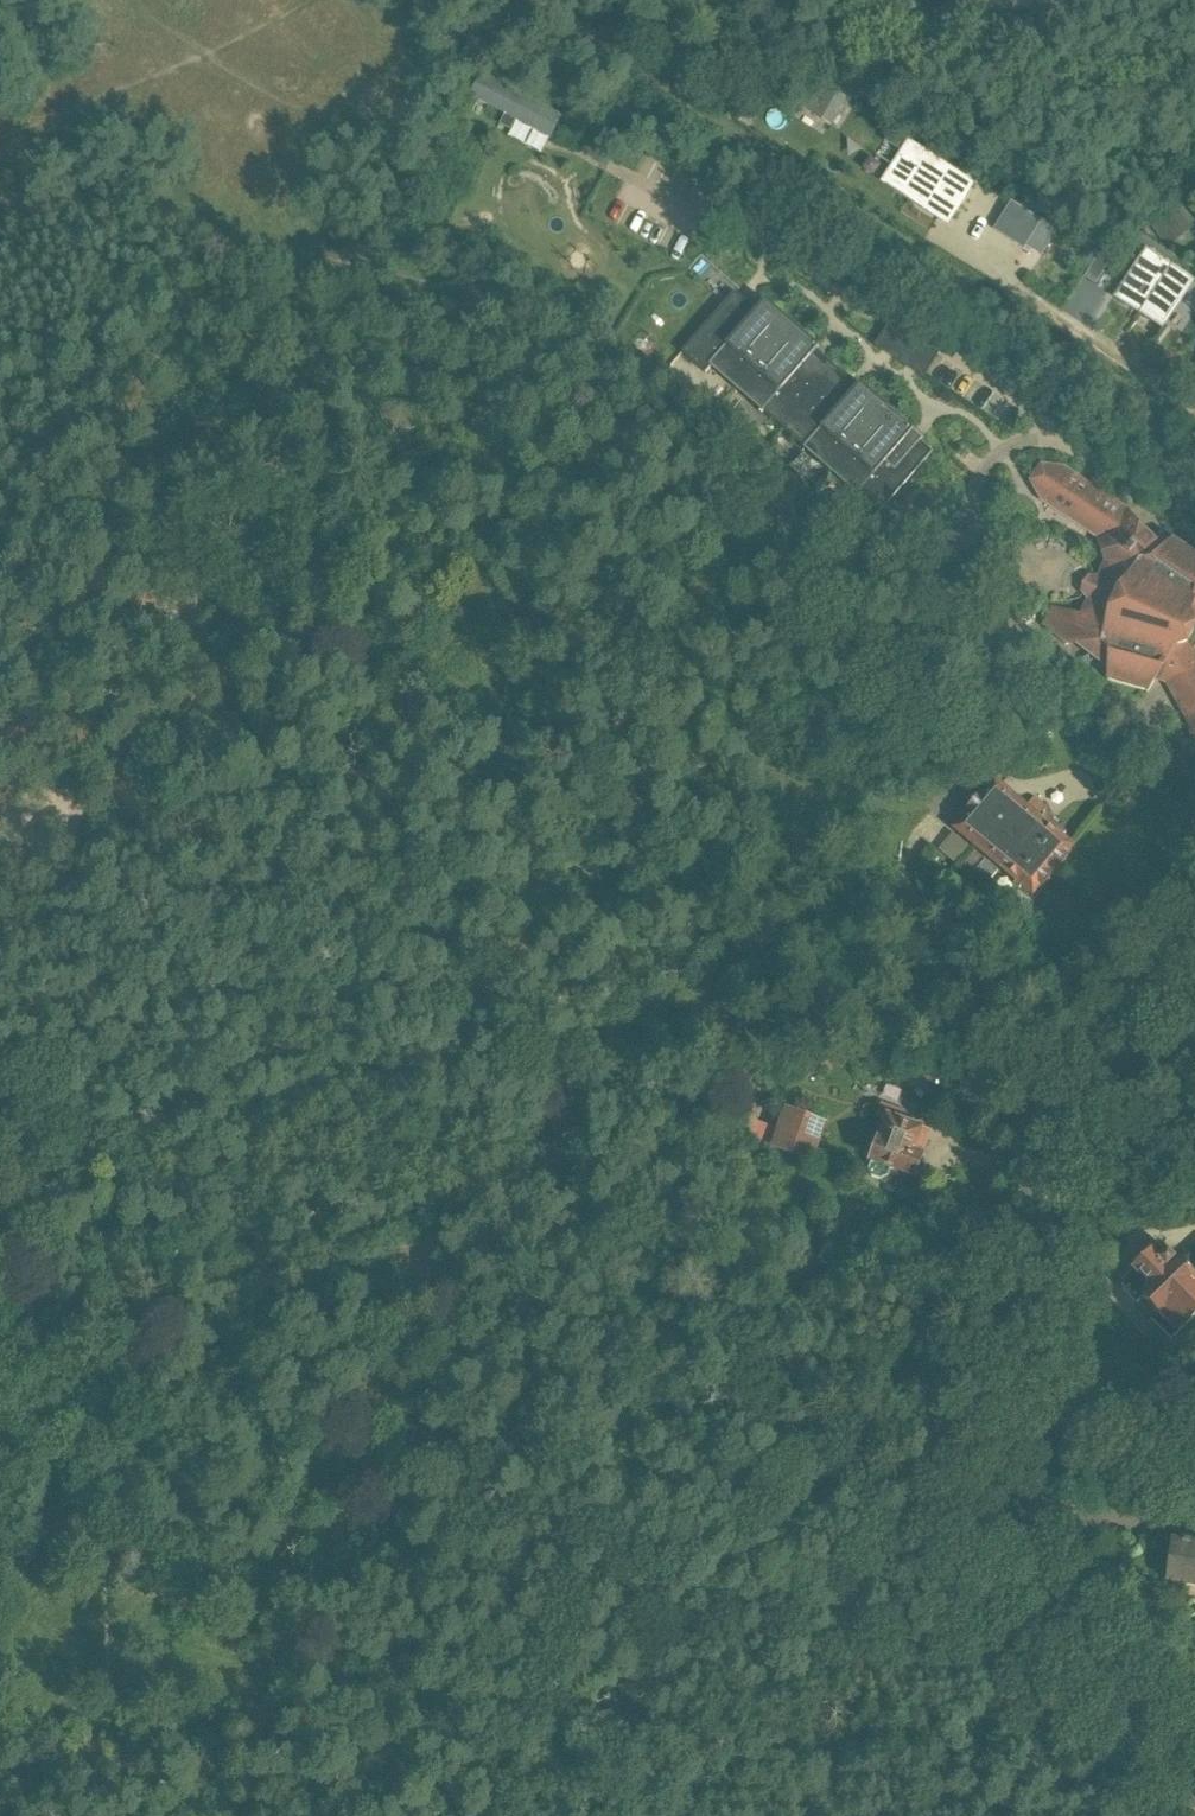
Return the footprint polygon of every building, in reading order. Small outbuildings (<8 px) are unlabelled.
[(470,96),(551,139),(564,116),(483,73),(470,96)] [(830,126),(845,102),(829,92),(805,109),(814,115),(830,126)] [(913,159),(895,186),(907,194),(905,198),(914,204),(938,219),(948,225),(975,183),(927,153),(920,149),(913,159)] [(1013,203),(995,230),(1024,248),(1041,221),(1013,203)] [(1179,212),(1176,208),(1153,224),(1166,243),(1170,240),(1172,243),(1192,229),(1180,212),(1179,212)] [(1159,266),(1133,307),(1166,328),(1192,288),(1159,266)] [(746,311),(730,298),(682,353),(705,373),(711,367),(713,364),(727,376),(724,379),(747,399),(749,397),(762,408),(761,409),(806,448),(807,447),(821,459),(819,461),(841,481),(842,480),(844,478),(858,490),(856,492),(858,493),(879,512),(933,451),(918,438),(916,441),(909,435),(911,432),(913,430),(860,384),(857,387),(855,390),(847,382),(849,380),(823,358),(821,360),(813,352),(815,351),(818,347),(765,301),(756,312),(752,308),(748,313),(746,311)] [(893,318),(876,345),(924,378),(942,351),(893,318)] [(1126,516),(1125,510),(1063,468),(1040,465),(1030,481),(1042,501),(1073,523),(1077,522),(1095,535),(1106,562),(1098,580),(1090,579),(1089,581),(1085,591),(1083,593),(1089,598),(1081,617),(1052,608),(1044,626),(1066,646),(1109,670),(1108,681),(1148,692),(1156,678),(1167,683),(1188,724),(1193,743),(1194,743),(1194,653),(1193,649),(1194,646),(1194,556),(1173,541),(1163,549),(1126,516)] [(1024,809),(993,783),(955,829),(1016,880),(1012,885),(1018,889),(1021,885),(1031,892),(1069,846),(1060,839),(1063,835),(1058,830),(1054,834),(1037,819),(1045,810),(1032,799),(1024,809)] [(977,870),(990,881),(998,871),(986,860),(977,870)] [(935,1062),(921,1076),(937,1092),(951,1078),(935,1062)] [(785,1106),(771,1147),(814,1162),(828,1121),(785,1106)] [(903,1113),(880,1106),(875,1120),(884,1122),(871,1162),(872,1162),(869,1171),(873,1178),(883,1182),(888,1178),(891,1169),(915,1177),(923,1173),(927,1163),(924,1157),(922,1156),(930,1133),(900,1122),(903,1113)] [(1193,1242),(1176,1259),(1161,1243),(1134,1269),(1135,1270),(1122,1282),(1123,1288),(1137,1303),(1144,1297),(1159,1313),(1153,1319),(1171,1339),(1185,1325),(1186,1326),(1194,1317),(1194,1244),(1193,1242)] [(1183,1541),(1182,1544),(1174,1543),(1168,1578),(1194,1582),(1194,1543),(1183,1541)]
